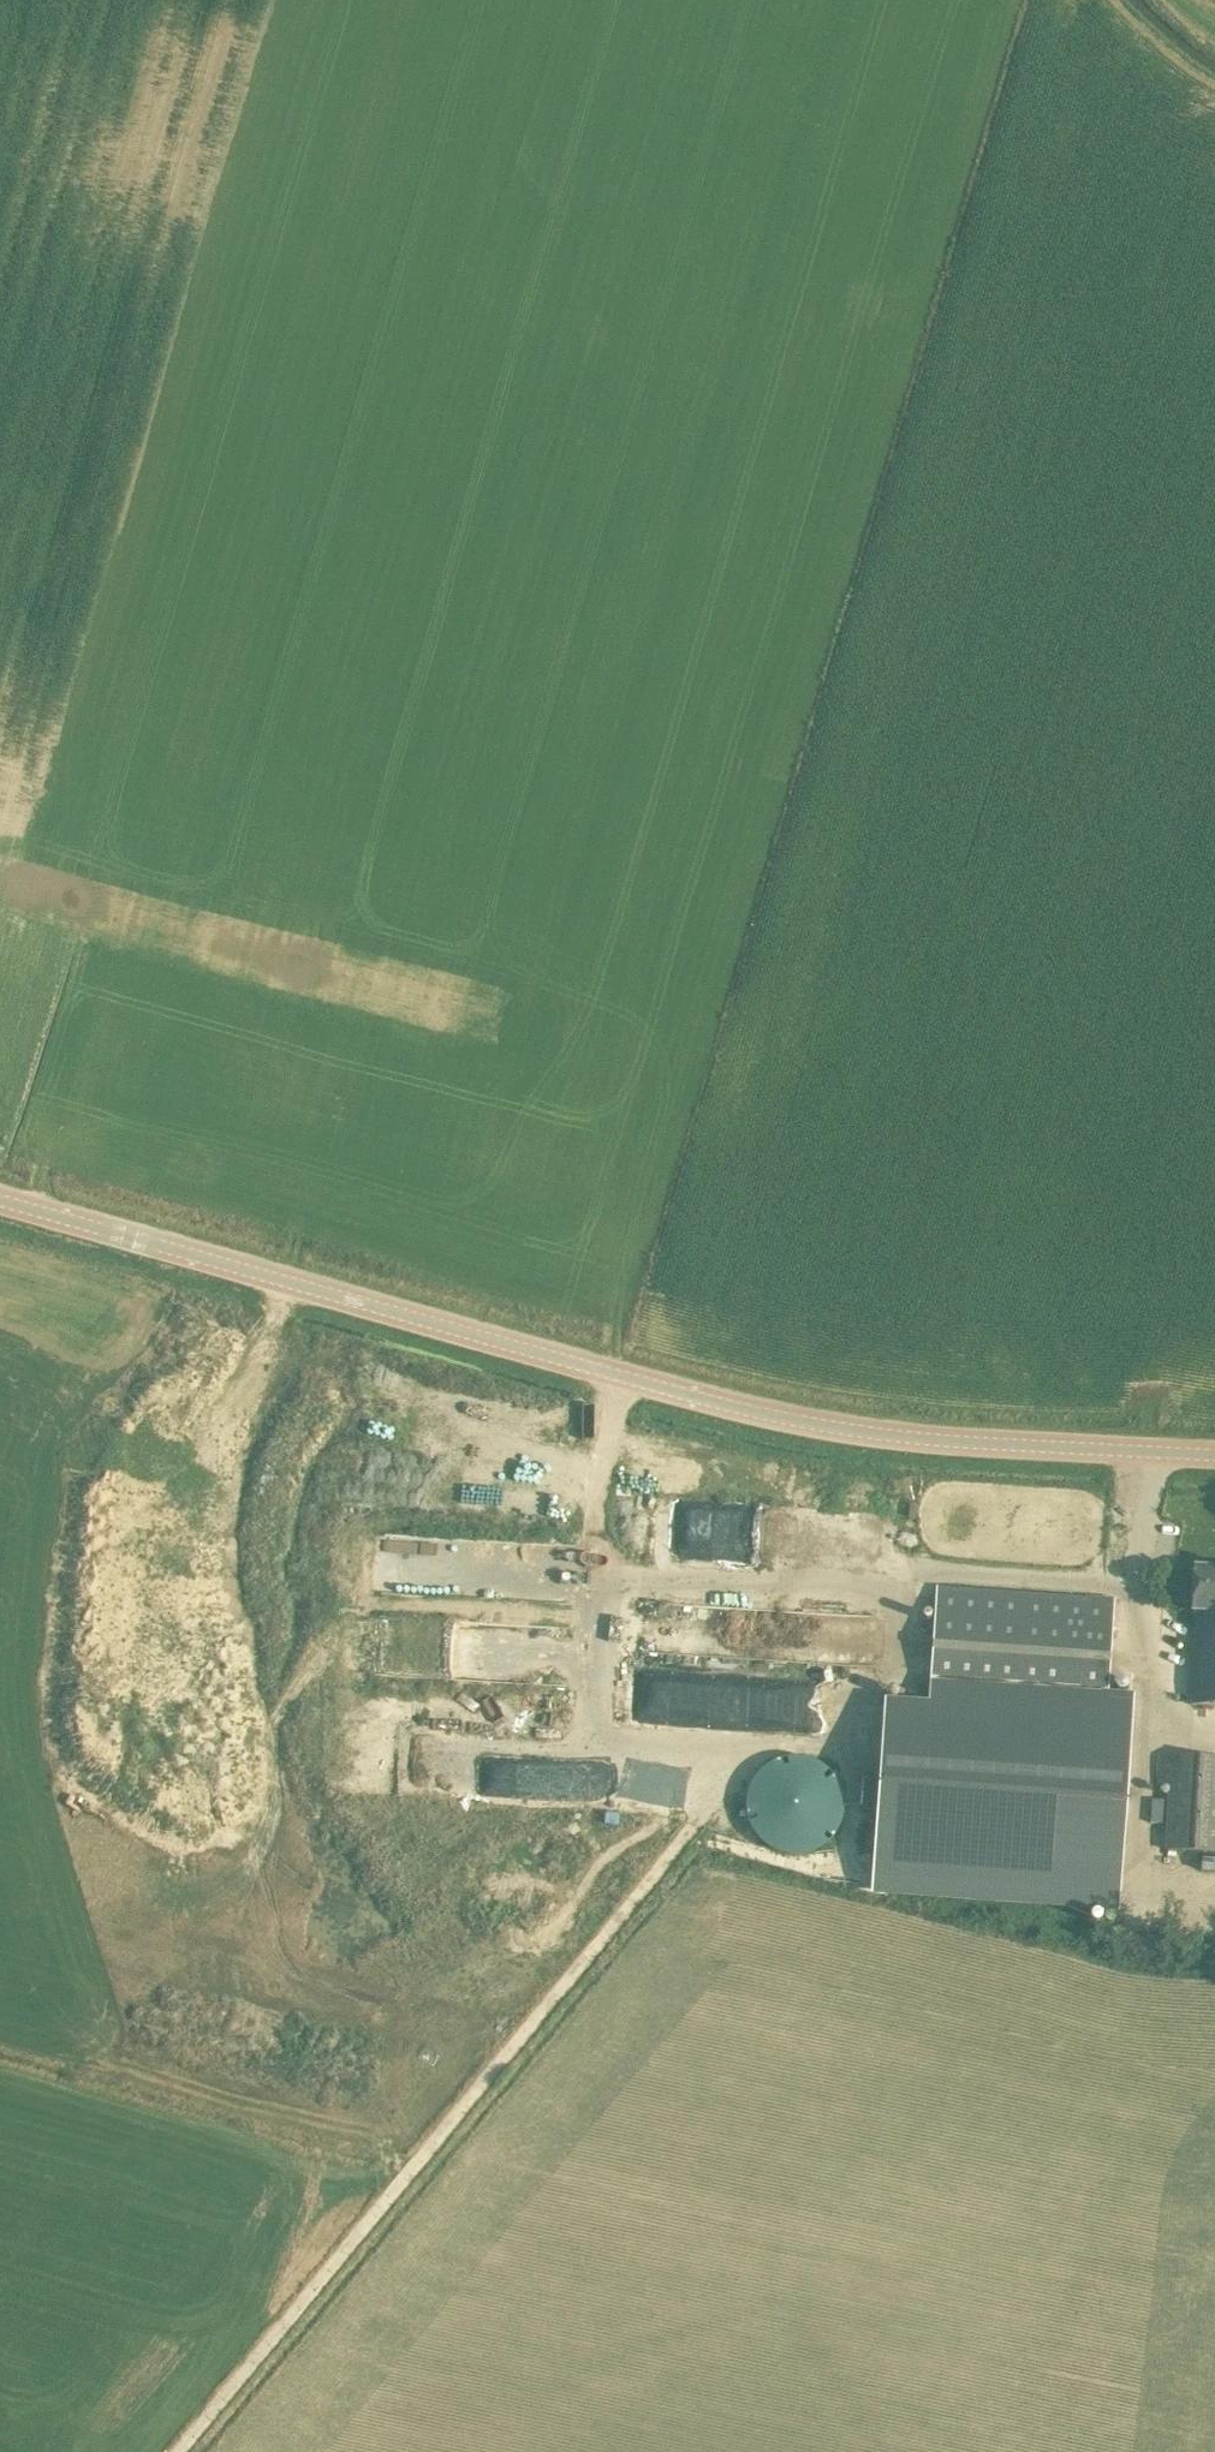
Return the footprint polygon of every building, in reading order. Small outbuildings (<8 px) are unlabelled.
[(692,1524),(688,1544),(722,1551),(726,1533),(738,1535),(741,1522),(703,1514),(701,1526),(692,1524)] [(1195,1566),(1192,1612),(1198,1612),(1193,1705),(1214,1706),(1214,1567),(1195,1566)] [(885,1700),(871,1896),(1118,1913),(1134,1694),(1104,1692),(1111,1597),(934,1585),(925,1703),(885,1700)] [(1157,1755),(1155,1788),(1167,1789),(1163,1850),(1214,1853),(1214,1759),(1157,1755)] [(782,1854),(796,1855),(810,1853),(822,1847),(833,1838),(840,1826),(844,1812),(843,1798),(839,1785),(831,1773),(821,1765),(808,1759),(794,1757),(780,1760),(768,1766),(757,1775),(750,1787),(746,1800),(747,1814),(751,1828),(759,1839),(769,1848),(782,1854)]
